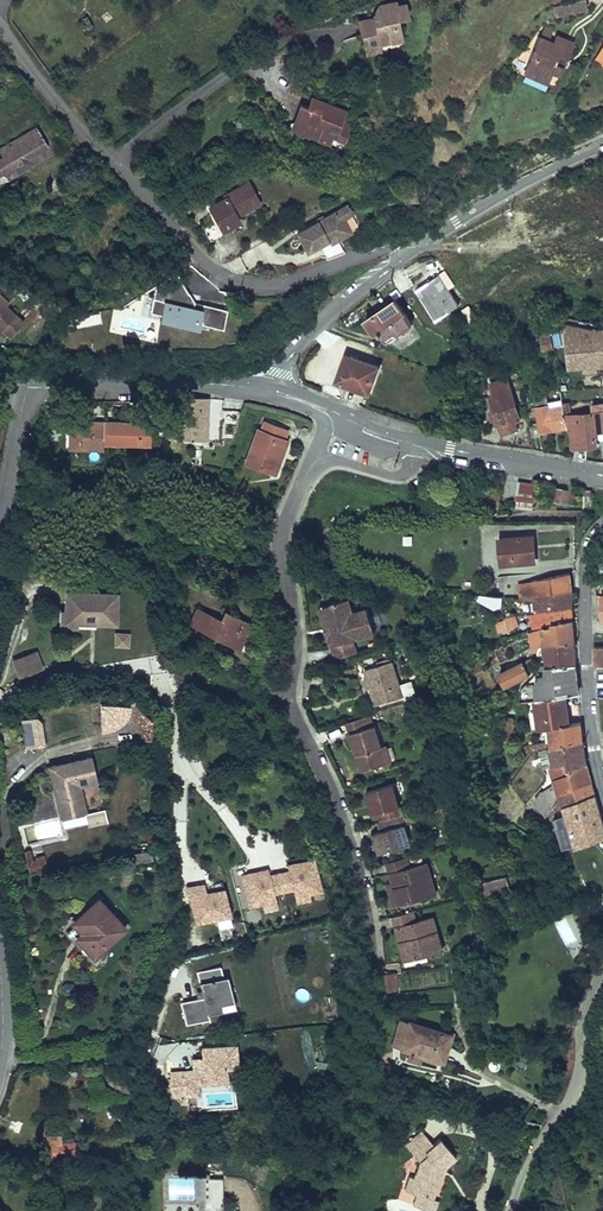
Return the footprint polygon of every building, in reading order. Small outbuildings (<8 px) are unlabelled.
[(586,11),(584,0),(579,0),(552,7),(555,19),(586,11)] [(371,19),(359,22),(362,36),(367,35),(369,44),(380,42),(380,44),(402,39),(399,27),(396,28),(394,21),(397,20),(407,18),(404,4),(395,6),(394,2),(378,5),(380,15),(377,19),(374,20),(373,19),(371,19)] [(378,5),(371,19),(373,19),(374,20),(377,19),(380,15),(378,5)] [(543,26),(539,38),(549,42),(553,30),(543,26)] [(367,35),(362,36),(366,54),(382,51),(380,44),(380,42),(369,44),(367,35)] [(539,38),(524,74),(548,84),(553,72),(556,64),(554,63),(555,60),(557,61),(559,56),(567,60),(574,43),(556,36),(553,43),(549,42),(539,38)] [(556,64),(553,72),(561,75),(564,68),(556,64)] [(345,111),(312,98),(308,107),(301,105),(295,120),(320,130),(317,137),(341,147),(350,123),(341,120),(345,111)] [(292,128),(317,137),(320,130),(295,120),(292,128)] [(12,153),(0,160),(0,174),(48,145),(38,130),(9,148),(12,153)] [(238,219),(236,216),(259,203),(248,183),(225,196),(226,198),(210,207),(218,222),(223,231),(231,226),(231,223),(238,219)] [(349,208),(347,205),(335,212),(341,221),(343,219),(351,215),(348,210),(347,209),(349,208)] [(341,221),(335,212),(296,234),(306,251),(319,245),(318,243),(326,239),(336,241),(351,233),(343,219),(341,221)] [(208,239),(223,231),(218,222),(203,230),(208,239)] [(327,246),(330,256),(343,252),(340,243),(327,246)] [(225,327),(228,308),(204,304),(204,308),(194,307),(195,303),(177,274),(156,287),(151,313),(162,315),(160,320),(201,328),(202,323),(225,327)] [(439,275),(416,290),(436,320),(459,305),(439,275)] [(326,288),(331,294),(336,290),(331,284),(326,288)] [(332,298),(324,290),(307,306),(315,314),(332,298)] [(395,299),(366,319),(375,333),(379,331),(386,342),(412,325),(395,299)] [(0,302),(0,330),(1,329),(9,336),(22,322),(5,307),(0,302)] [(566,324),(570,368),(602,365),(602,329),(596,330),(566,324)] [(549,325),(531,328),(533,340),(541,339),(543,350),(554,349),(549,325)] [(533,340),(531,341),(533,352),(543,350),(541,339),(533,340)] [(345,371),(341,383),(369,393),(379,367),(350,357),(345,356),(340,370),(345,371)] [(345,371),(340,370),(336,381),(341,383),(345,371)] [(507,378),(491,383),(495,395),(491,397),(495,410),(490,412),(492,419),(497,417),(502,434),(517,429),(515,421),(520,420),(507,378)] [(556,393),(547,395),(549,408),(563,405),(563,403),(561,391),(556,392),(556,393)] [(540,432),(567,428),(563,405),(549,408),(547,395),(536,397),(538,406),(536,407),(540,432)] [(205,399),(177,398),(176,417),(175,439),(206,440),(207,408),(204,408),(205,399)] [(571,448),(597,446),(596,432),(602,432),(602,405),(593,406),(594,413),(572,415),(569,402),(563,403),(563,405),(567,428),(571,448)] [(175,439),(176,417),(169,424),(168,438),(175,439)] [(103,443),(103,422),(70,421),(69,448),(103,448),(103,443)] [(258,428),(245,464),(271,474),(280,451),(283,452),(285,447),(287,440),(284,438),(287,430),(265,421),(262,430),(258,428)] [(125,422),(103,422),(103,443),(150,444),(150,438),(150,423),(148,423),(133,422),(133,425),(125,425),(125,422)] [(280,451),(271,474),(274,475),(283,452),(280,451)] [(536,485),(518,482),(516,499),(517,500),(534,502),(536,485)] [(572,505),(575,492),(556,489),(554,502),(572,505)] [(591,490),(583,490),(583,508),(591,508),(591,490)] [(517,500),(516,507),(533,510),(534,502),(517,500)] [(529,536),(501,538),(503,565),(534,562),(533,548),(530,548),(529,536)] [(570,574),(533,580),(535,596),(571,593),(570,574)] [(533,580),(519,583),(521,598),(533,597),(535,596),(533,580)] [(58,628),(76,628),(76,624),(116,624),(117,590),(63,589),(62,609),(58,609),(58,628)] [(534,600),(535,613),(572,607),(572,603),(571,593),(535,596),(533,597),(534,600)] [(477,606),(500,608),(501,596),(478,594),(477,606)] [(348,605),(351,613),(354,612),(349,598),(341,600),(348,605)] [(331,645),(336,659),(357,653),(353,639),(375,632),(367,608),(354,612),(351,613),(348,605),(341,600),(328,604),(324,612),(326,619),(333,623),(339,643),(331,645)] [(328,604),(319,607),(331,645),(339,643),(333,623),(326,619),(324,612),(328,604)] [(572,614),(572,607),(535,613),(531,614),(534,631),(543,627),(553,625),(552,622),(573,620),(572,614)] [(226,612),(222,621),(197,609),(190,624),(239,648),(249,628),(251,624),(226,612)] [(515,616),(497,622),(500,631),(518,625),(515,616)] [(574,630),(573,620),(552,622),(553,625),(543,627),(534,631),(530,632),(532,644),(543,642),(543,646),(574,641),(574,630)] [(256,632),(249,628),(239,648),(247,652),(256,632)] [(128,631),(113,630),(112,646),(128,646),(128,631)] [(575,651),(574,641),(543,646),(539,646),(537,654),(545,652),(548,665),(575,663),(575,651)] [(201,643),(197,650),(213,658),(216,651),(201,643)] [(406,648),(408,656),(415,654),(412,646),(406,648)] [(595,666),(602,666),(602,647),(595,647),(595,654),(595,666)] [(43,668),(36,649),(10,659),(17,678),(43,668)] [(392,661),(365,669),(367,678),(370,687),(376,705),(403,697),(392,661)] [(523,662),(500,673),(505,686),(529,674),(523,662)] [(577,681),(575,663),(548,665),(546,665),(546,674),(540,674),(540,678),(538,678),(537,681),(535,681),(537,699),(565,696),(579,694),(577,681)] [(537,699),(535,699),(539,728),(549,727),(569,724),(565,696),(537,699)] [(140,709),(134,701),(129,705),(129,707),(133,717),(141,724),(142,739),(153,739),(152,719),(140,709)] [(129,705),(100,702),(102,732),(105,732),(108,731),(110,730),(113,729),(116,727),(118,726),(120,724),(122,722),(124,719),(126,717),(127,714),(128,711),(129,708),(129,707),(129,705)] [(37,720),(31,716),(19,718),(25,746),(38,743),(35,731),(39,730),(37,720)] [(346,723),(350,733),(369,727),(365,717),(346,723)] [(513,743),(516,718),(508,717),(505,747),(507,748),(513,743)] [(534,743),(537,749),(551,746),(583,741),(582,732),(581,722),(569,724),(549,727),(551,740),(534,743)] [(369,727),(350,733),(355,750),(358,749),(359,753),(357,754),(362,771),(385,764),(379,748),(382,747),(375,726),(373,726),(369,727)] [(584,753),(583,741),(551,746),(555,766),(566,763),(567,769),(586,765),(584,753)] [(534,751),(531,743),(525,746),(530,754),(534,751)] [(379,748),(385,764),(392,762),(386,745),(382,747),(379,748)] [(97,781),(92,758),(50,767),(62,819),(85,814),(80,791),(78,792),(77,786),(79,785),(97,781)] [(555,766),(550,767),(555,783),(558,794),(560,793),(591,782),(588,773),(586,765),(567,769),(566,763),(555,766)] [(591,782),(560,793),(577,847),(602,837),(602,825),(600,813),(591,782)] [(558,794),(555,783),(543,790),(552,804),(558,794)] [(399,815),(402,814),(392,784),(366,792),(373,814),(378,813),(381,821),(399,815)] [(104,810),(85,814),(87,823),(106,819),(104,810)] [(402,814),(399,815),(402,824),(404,824),(411,822),(408,813),(402,814)] [(85,814),(62,819),(64,829),(87,823),(85,814)] [(402,824),(399,815),(381,821),(377,822),(379,831),(373,833),(379,853),(411,844),(404,824),(402,824)] [(145,831),(148,845),(154,844),(151,829),(145,831)] [(150,849),(130,853),(133,864),(153,860),(150,849)] [(28,859),(31,872),(47,869),(44,855),(28,859)] [(436,893),(427,864),(411,868),(407,857),(387,863),(393,883),(399,904),(436,893)] [(311,895),(324,892),(316,858),(287,865),(288,870),(271,874),(270,868),(240,875),(249,914),(279,907),(276,896),(294,892),(297,906),(313,902),(311,895)] [(521,879),(525,888),(533,884),(528,875),(521,879)] [(484,898),(511,893),(508,876),(481,881),(484,898)] [(399,904),(393,883),(388,885),(394,905),(399,904)] [(233,919),(227,889),(207,893),(205,884),(185,888),(193,927),(233,919)] [(86,915),(74,925),(81,933),(76,938),(83,946),(87,947),(88,947),(91,946),(98,939),(105,946),(125,928),(98,899),(89,907),(93,911),(87,916),(86,915)] [(93,911),(89,907),(72,923),(74,925),(86,915),(87,916),(93,911)] [(440,950),(431,919),(414,924),(410,912),(390,918),(394,929),(399,928),(403,942),(398,943),(403,961),(440,950)] [(403,942),(399,928),(394,929),(398,943),(403,942)] [(224,1011),(221,1000),(228,998),(220,967),(197,973),(203,995),(196,996),(202,1020),(209,1018),(208,1015),(224,1011)] [(384,974),(386,992),(400,990),(397,972),(384,974)] [(392,1045),(402,1047),(410,1022),(399,1020),(392,1045)] [(450,1035),(410,1022),(402,1047),(402,1049),(410,1052),(408,1059),(419,1063),(421,1055),(442,1061),(450,1035)] [(209,1083),(226,1081),(224,1067),(236,1066),(234,1045),(201,1048),(202,1058),(197,1058),(198,1069),(193,1070),(170,1073),(172,1088),(176,1097),(180,1096),(186,1096),(197,1094),(196,1084),(209,1083)] [(184,1067),(182,1054),(171,1056),(173,1069),(184,1067)] [(78,1066),(78,1078),(97,1079),(96,1067),(78,1066)] [(210,1093),(209,1083),(196,1084),(197,1094),(210,1093)] [(187,1111),(235,1106),(233,1091),(230,1091),(230,1093),(231,1103),(187,1108),(187,1111)] [(439,1166),(443,1167),(456,1156),(440,1138),(433,1144),(421,1130),(405,1145),(419,1161),(413,1178),(409,1176),(405,1190),(417,1194),(433,1199),(441,1176),(436,1174),(439,1166)] [(48,1157),(75,1153),(74,1142),(61,1144),(60,1136),(46,1138),(48,1157)] [(223,1179),(205,1179),(205,1197),(205,1210),(224,1210),(223,1179)] [(417,1194),(413,1205),(430,1210),(435,1210),(438,1200),(433,1199),(417,1194)]
